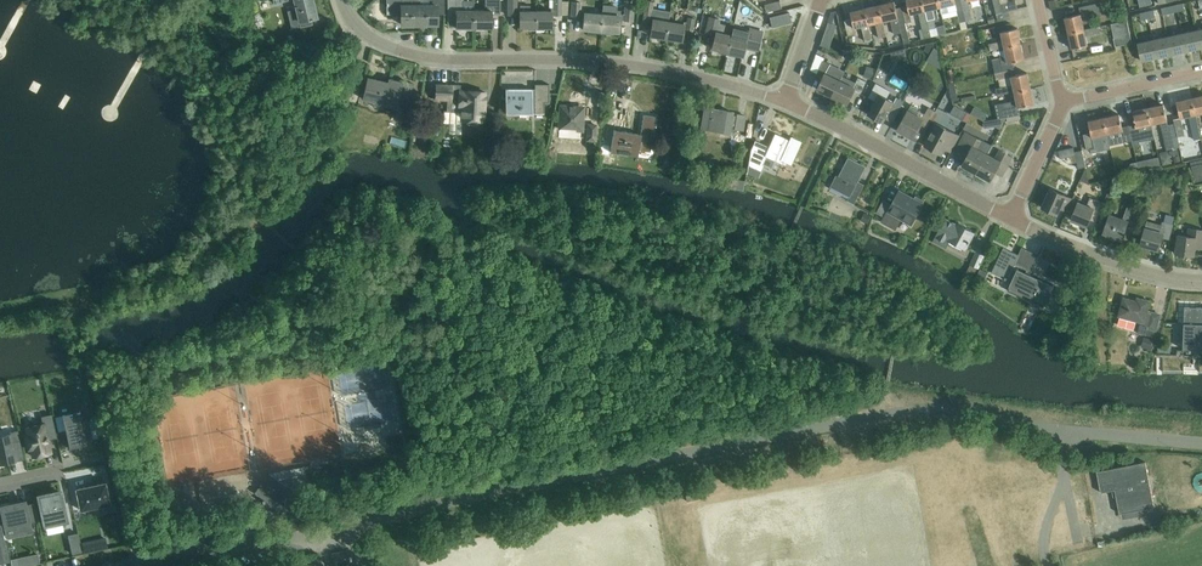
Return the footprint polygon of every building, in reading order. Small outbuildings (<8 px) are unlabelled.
[(317,17),(314,0),(294,0),(300,26),(312,23),(311,19),(314,18),(313,18),(317,17)] [(419,5),(409,5),(409,0),(394,0),(394,14),(401,14),(401,24),(420,24),(419,5)] [(419,5),(420,24),(438,24),(438,8),(445,8),(445,0),(419,0),(419,5)] [(474,29),(474,11),(463,11),(463,0),(448,0),(448,14),(457,14),(457,27),(464,27),(464,29),(474,29)] [(474,29),(484,29),(484,27),(491,27),(491,14),(500,14),(500,0),(486,0),(486,11),(474,11),(474,29)] [(536,30),(536,11),(531,11),(531,5),(520,5),(520,8),(518,8),(518,0),(508,0),(508,14),(521,14),(521,27),(528,27),(528,30),(536,30)] [(536,30),(544,30),(544,27),(551,27),(551,15),(562,15),(562,0),(554,0),(554,9),(551,8),(551,11),(536,11),(536,30)] [(925,38),(931,37),(922,0),(906,0),(908,6),(902,7),(905,23),(906,23),(913,21),(911,14),(919,12),(925,38)] [(931,37),(932,36),(930,29),(936,27),(934,19),(936,19),(934,9),(940,7),(938,0),(922,0),(931,37)] [(940,7),(955,4),(961,30),(968,28),(966,21),(973,19),(969,1),(972,0),(938,0),(940,7)] [(997,21),(1011,18),(1009,11),(1002,13),(999,0),(993,0),(997,21)] [(1009,11),(1009,10),(1018,8),(1016,0),(1014,0),(1008,1),(1008,0),(999,0),(1002,13),(1009,11)] [(645,1),(642,22),(652,23),(650,35),(657,37),(657,39),(665,40),(668,22),(670,11),(654,8),(655,2),(645,1)] [(764,5),(766,12),(781,9),(779,1),(764,5)] [(582,29),(601,31),(602,15),(585,13),(585,10),(579,10),(580,3),(571,2),(570,15),(583,16),(582,29)] [(895,2),(880,5),(884,22),(892,20),(895,34),(902,32),(908,31),(906,23),(905,23),(902,7),(896,8),(895,2)] [(1065,18),(1068,33),(1084,30),(1082,21),(1102,16),(1099,3),(1084,7),(1086,13),(1065,18)] [(602,15),(601,31),(618,33),(619,19),(632,21),(633,5),(625,4),(625,14),(618,14),(618,16),(602,15)] [(1183,4),(1176,5),(1177,12),(1185,10),(1183,4)] [(880,5),(865,9),(869,25),(876,24),(879,37),(887,36),(884,22),(880,5)] [(1177,12),(1176,5),(1162,8),(1163,15),(1177,12)] [(869,25),(865,9),(851,12),(852,19),(845,21),(848,36),(846,36),(848,45),(849,45),(855,46),(852,35),(856,34),(855,29),(862,27),(865,41),(872,40),(869,25)] [(1154,10),(1146,12),(1148,18),(1156,16),(1154,10)] [(668,22),(665,40),(673,42),(674,39),(681,40),(683,28),(692,29),(694,18),(687,17),(687,22),(683,22),(683,24),(668,22)] [(727,54),(731,36),(716,33),(720,19),(710,17),(705,34),(715,36),(711,48),(719,50),(719,52),(727,54)] [(1120,22),(1111,24),(1113,39),(1115,47),(1131,44),(1127,21),(1120,22)] [(998,49),(1004,48),(1020,44),(1017,29),(1012,30),(1010,24),(993,28),(994,34),(1001,33),(1003,41),(989,45),(990,51),(998,49)] [(731,36),(727,54),(734,56),(735,54),(743,56),(745,48),(757,51),(762,31),(752,28),(751,31),(733,27),(731,36)] [(1084,30),(1068,33),(1072,49),(1087,46),(1085,36),(1100,33),(1099,27),(1084,30)] [(1197,30),(1182,34),(1186,52),(1201,49),(1197,30)] [(1182,34),(1167,37),(1172,55),(1186,52),(1182,34)] [(1167,37),(1153,40),(1157,59),(1172,55),(1167,37)] [(1157,59),(1153,40),(1138,44),(1142,62),(1157,59)] [(1000,58),(992,60),(995,74),(1009,70),(1007,63),(1024,60),(1020,44),(1004,48),(998,49),(1000,58)] [(946,47),(941,48),(944,60),(949,59),(946,47)] [(823,61),(817,74),(824,77),(817,90),(825,93),(824,95),(831,99),(840,81),(845,71),(823,61)] [(867,67),(864,77),(872,80),(875,69),(867,67)] [(1009,70),(995,74),(997,80),(998,80),(1011,77),(1009,70)] [(1011,77),(998,80),(1000,88),(996,88),(998,95),(1014,91),(1014,92),(1031,89),(1027,73),(1011,77)] [(368,77),(362,98),(372,101),(372,102),(372,103),(373,105),(374,106),(376,107),(378,107),(380,107),(382,105),(383,103),(396,107),(398,98),(402,99),(403,98),(404,92),(411,94),(414,84),(407,82),(397,79),(397,81),(389,79),(389,83),(368,77)] [(840,81),(831,99),(839,103),(840,101),(847,104),(853,91),(860,95),(866,81),(858,78),(856,83),(850,80),(847,84),(840,81)] [(505,88),(505,112),(544,112),(544,101),(549,101),(549,83),(534,83),(534,88),(505,88)] [(868,97),(876,101),(879,95),(887,99),(891,91),(876,83),(868,97)] [(436,84),(435,100),(447,100),(447,110),(443,110),(443,122),(458,123),(459,120),(462,121),(462,120),(483,121),(484,92),(459,91),(460,85),(436,84)] [(1031,89),(1014,92),(1017,101),(995,106),(998,119),(1020,114),(1019,108),(1034,104),(1031,89)] [(885,119),(892,123),(904,102),(896,98),(894,103),(887,99),(879,95),(876,101),(868,114),(883,122),(885,119)] [(1192,99),(1196,115),(1201,113),(1201,96),(1192,99)] [(1196,115),(1192,99),(1177,102),(1180,118),(1181,118),(1189,116),(1195,140),(1201,138),(1196,115)] [(582,130),(584,109),(572,108),(572,106),(561,105),(559,128),(561,128),(561,129),(569,130),(569,129),(582,130)] [(911,105),(908,111),(907,111),(897,130),(912,138),(920,124),(927,128),(936,112),(929,108),(922,119),(917,116),(920,110),(911,105)] [(1163,105),(1148,108),(1152,124),(1161,122),(1167,150),(1180,147),(1178,137),(1174,123),(1168,125),(1163,105)] [(704,107),(701,126),(729,131),(730,125),(731,125),(735,126),(735,128),(743,130),(745,116),(737,115),(737,117),(731,116),(732,112),(704,107)] [(1132,140),(1134,147),(1141,145),(1140,142),(1149,141),(1151,152),(1158,151),(1152,124),(1148,108),(1132,112),(1135,125),(1129,126),(1130,134),(1132,140)] [(1119,114),(1104,118),(1108,134),(1117,132),(1119,143),(1132,140),(1130,134),(1129,126),(1122,127),(1119,114)] [(650,151),(656,117),(644,115),(641,134),(614,130),(611,151),(624,153),(625,147),(650,151)] [(1111,149),(1108,134),(1104,118),(1089,121),(1091,133),(1084,135),(1087,150),(1095,148),(1092,137),(1101,136),(1104,150),(1111,149)] [(1180,118),(1174,119),(1174,123),(1178,137),(1184,135),(1181,118),(1180,118)] [(588,124),(587,139),(595,139),(596,124),(588,124)] [(950,152),(959,136),(937,124),(925,145),(941,154),(944,149),(950,152)] [(965,131),(956,150),(964,154),(962,158),(965,159),(962,165),(977,173),(986,154),(991,145),(965,131)] [(751,150),(748,166),(761,171),(763,165),(771,168),(774,160),(781,163),(783,159),(790,163),(800,142),(791,138),(789,143),(784,141),(785,139),(775,135),(770,147),(755,140),(751,150)] [(1073,147),(1058,151),(1060,158),(1075,155),(1073,147)] [(986,154),(977,173),(991,181),(997,170),(1003,173),(1012,157),(1000,150),(995,159),(986,154)] [(1075,152),(1079,169),(1086,168),(1082,151),(1075,152)] [(1170,154),(1161,156),(1163,165),(1172,163),(1170,154)] [(857,181),(865,167),(849,158),(839,177),(836,176),(831,185),(850,195),(847,200),(853,203),(863,185),(857,181)] [(1192,169),(1201,167),(1201,159),(1190,162),(1192,169)] [(1194,177),(1201,175),(1201,167),(1192,169),(1194,177)] [(1201,183),(1201,175),(1194,177),(1195,184),(1201,183)] [(1173,183),(1172,189),(1180,191),(1181,185),(1173,183)] [(1067,210),(1072,199),(1050,189),(1041,207),(1057,214),(1060,207),(1067,210)] [(884,201),(877,212),(885,217),(883,221),(896,228),(901,218),(911,224),(924,201),(915,196),(912,201),(906,198),(907,195),(899,191),(891,205),(884,201)] [(1096,222),(1103,203),(1090,197),(1087,205),(1078,202),(1071,220),(1087,226),(1089,219),(1096,222)] [(1134,226),(1139,212),(1127,207),(1123,220),(1110,215),(1103,233),(1121,239),(1127,224),(1134,226)] [(946,219),(934,241),(945,247),(949,240),(965,248),(973,232),(957,223),(956,224),(946,219)] [(1163,222),(1162,224),(1147,220),(1140,246),(1158,251),(1162,238),(1169,240),(1174,225),(1163,222)] [(1189,229),(1188,237),(1178,236),(1175,254),(1194,257),(1194,249),(1201,250),(1201,230),(1189,229)] [(1035,254),(1021,247),(1018,255),(1003,248),(992,273),(1011,281),(1009,286),(1010,286),(1008,290),(1043,307),(1045,303),(1046,303),(1054,286),(1052,285),(1052,286),(1018,271),(1019,269),(1017,268),(1016,270),(1012,268),(1014,264),(1031,272),(1040,254),(1037,252),(1035,254)] [(978,249),(971,265),(978,268),(986,252),(978,249)] [(1120,316),(1118,323),(1135,327),(1136,320),(1140,321),(1137,332),(1145,334),(1147,328),(1156,330),(1160,315),(1147,311),(1149,302),(1141,299),(1140,303),(1124,298),(1119,315),(1120,316)] [(1184,306),(1183,349),(1201,350),(1201,307),(1184,306)] [(1144,337),(1141,347),(1150,350),(1153,340),(1144,337)] [(87,444),(80,412),(63,416),(70,448),(87,444)] [(57,438),(52,414),(42,417),(43,424),(26,428),(28,436),(26,437),(28,449),(31,448),(33,457),(45,454),(44,452),(51,451),(48,440),(57,438)] [(0,465),(0,463),(16,459),(13,443),(21,441),(18,430),(9,432),(9,434),(0,436),(0,465)] [(1119,514),(1154,507),(1145,462),(1096,471),(1100,492),(1114,490),(1119,514)] [(106,482),(76,489),(81,510),(102,506),(104,513),(116,510),(115,502),(110,503),(106,482)] [(60,492),(39,496),(45,525),(66,520),(60,492)] [(191,501),(190,495),(176,498),(177,504),(191,501)] [(26,500),(10,503),(11,505),(0,507),(5,531),(6,530),(6,529),(16,527),(18,534),(32,531),(32,532),(33,532),(33,530),(26,500)] [(1009,555),(1008,546),(1015,545),(1014,533),(998,535),(1000,556),(1009,555)] [(0,555),(0,564),(10,562),(8,554),(0,555)] [(12,560),(13,565),(27,565),(40,563),(38,554),(12,560)]
